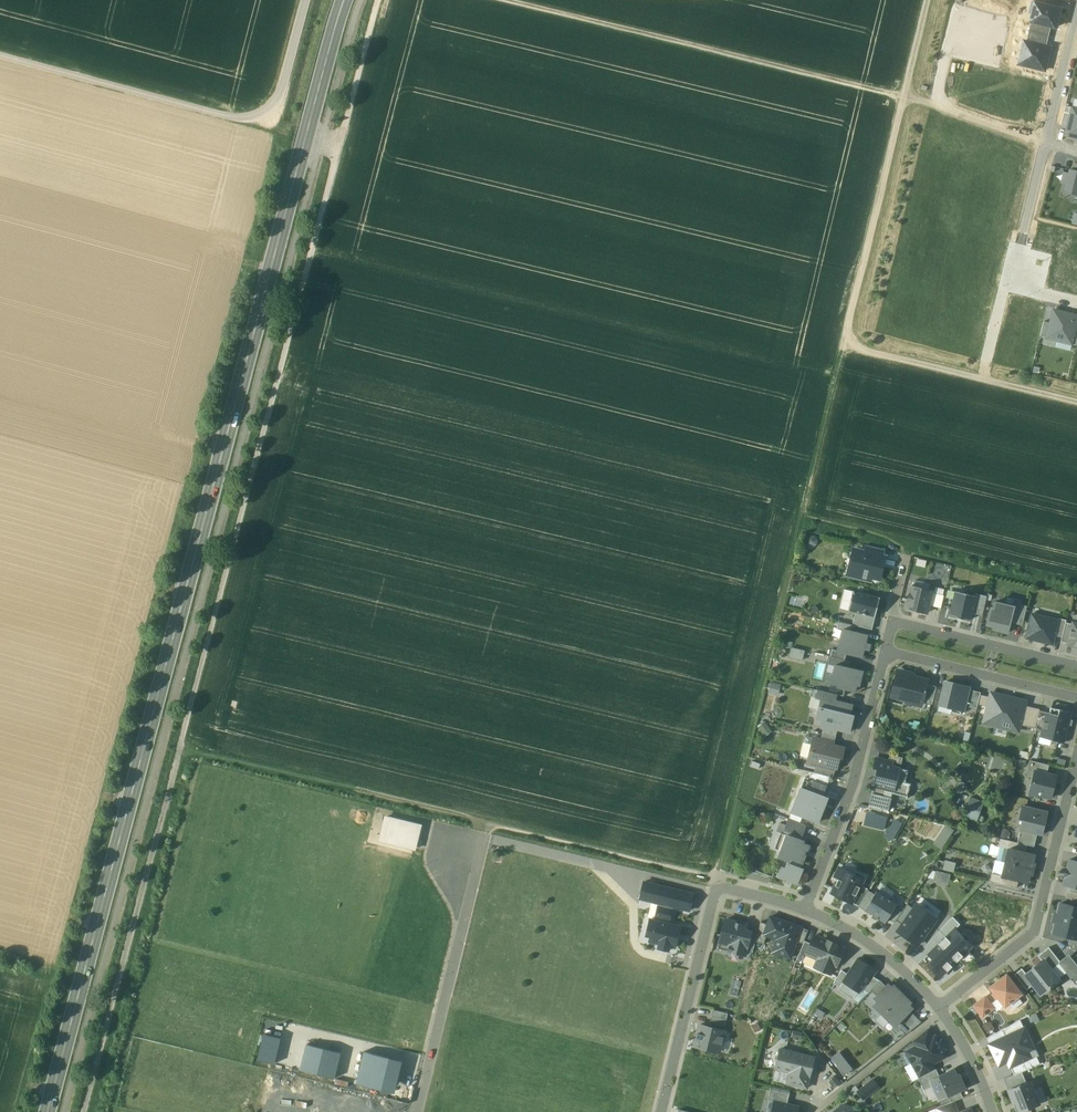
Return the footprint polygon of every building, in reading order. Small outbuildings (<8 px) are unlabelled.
[(1051,27),(1055,28),(1060,9),(1031,2),(1028,14),(1032,15),(1030,22),(1031,22),(1051,27)] [(997,62),(1004,30),(962,20),(954,52),(997,62)] [(1029,31),(1049,36),(1051,27),(1031,22),(1029,31)] [(1049,36),(1029,31),(1027,41),(1046,46),(1049,36)] [(1018,64),(1045,71),(1051,48),(1046,46),(1027,41),(1024,41),(1018,64)] [(1061,125),(1068,126),(1072,108),(1066,106),(1061,125)] [(1072,108),(1068,126),(1065,135),(1076,138),(1076,109),(1072,108)] [(1066,189),(1073,191),(1072,194),(1076,195),(1076,170),(1071,168),(1066,189)] [(1076,320),(1076,316),(1054,310),(1050,323),(1047,338),(1049,339),(1071,344),(1075,329),(1076,320)] [(1047,338),(1050,323),(1044,321),(1040,337),(1047,338)] [(816,536),(803,536),(803,546),(816,546),(816,536)] [(885,550),(866,545),(864,553),(883,557),(885,550)] [(864,553),(855,551),(850,571),(860,573),(859,578),(869,581),(870,576),(878,577),(883,557),(864,553)] [(932,591),(911,586),(906,608),(927,613),(929,605),(932,593),(932,591)] [(880,598),(853,591),(848,610),(856,612),(875,617),(880,598)] [(976,597),(955,591),(950,615),(957,616),(956,617),(964,619),(964,618),(971,620),(973,613),(977,597),(976,597)] [(944,596),(932,593),(929,605),(941,608),(944,596)] [(977,597),(973,613),(982,616),(987,596),(977,594),(976,597),(977,597)] [(1014,606),(995,602),(994,608),(991,608),(987,625),(994,627),(993,629),(998,631),(1008,633),(1014,606)] [(1020,608),(1014,606),(1010,622),(1022,625),(1026,607),(1021,605),(1020,608)] [(875,617),(856,612),(853,625),(872,630),(875,617)] [(1058,620),(1032,614),(1026,638),(1052,644),(1054,636),(1058,620)] [(1066,620),(1058,618),(1058,620),(1054,636),(1062,637),(1066,622),(1066,620)] [(843,629),(852,632),(853,625),(839,622),(837,628),(843,629)] [(1073,624),(1066,622),(1062,637),(1061,642),(1068,643),(1073,624)] [(1073,623),(1073,624),(1068,643),(1068,644),(1076,647),(1076,624),(1073,623)] [(852,632),(843,629),(840,640),(870,648),(871,645),(865,644),(867,635),(852,632)] [(870,648),(840,640),(837,651),(846,653),(862,657),(864,649),(869,650),(870,648)] [(789,657),(802,660),(805,651),(792,647),(789,657)] [(844,660),(846,653),(837,651),(832,650),(831,656),(837,658),(844,660)] [(836,665),(850,668),(852,662),(844,660),(837,658),(836,665)] [(850,668),(836,665),(831,683),(838,685),(837,687),(855,692),(857,685),(859,685),(861,680),(863,671),(850,668)] [(928,680),(915,677),(913,674),(901,671),(899,680),(895,682),(891,697),(904,700),(904,701),(906,704),(912,705),(913,704),(914,701),(922,702),(923,702),(927,684),(928,680)] [(970,688),(945,682),(939,705),(952,708),(951,712),(960,715),(961,711),(964,711),(965,706),(969,690),(970,688)] [(777,695),(780,685),(771,683),(768,693),(777,695)] [(937,687),(927,684),(923,702),(933,704),(937,687)] [(836,695),(818,690),(816,698),(821,699),(822,698),(835,701),(836,695)] [(981,693),(969,690),(965,706),(977,709),(978,705),(980,695),(981,693)] [(988,707),(984,723),(1019,732),(1020,725),(1025,706),(1026,701),(991,693),(990,698),(980,695),(978,705),(988,707)] [(835,701),(822,698),(821,699),(817,719),(822,720),(820,726),(824,726),(837,730),(849,733),(853,716),(850,715),(852,705),(835,701)] [(1035,729),(1039,711),(1040,710),(1025,706),(1020,725),(1035,729)] [(1072,713),(1051,708),(1049,713),(1046,713),(1041,731),(1040,737),(1052,740),(1051,742),(1058,743),(1058,741),(1064,743),(1068,725),(1071,726),(1073,720),(1070,719),(1072,713)] [(1046,713),(1039,711),(1035,729),(1035,730),(1041,731),(1046,713)] [(763,721),(758,724),(764,734),(769,731),(763,721)] [(837,730),(824,726),(822,733),(835,736),(837,730)] [(835,736),(822,733),(821,740),(820,743),(833,746),(835,736)] [(833,746),(820,743),(821,740),(814,738),(807,764),(816,766),(816,763),(835,768),(837,768),(839,758),(842,758),(844,748),(833,746)] [(903,758),(890,755),(888,761),(892,762),(901,764),(903,758)] [(888,761),(876,758),(874,768),(878,769),(874,786),(875,786),(873,794),(884,797),(886,789),(892,790),(891,793),(907,797),(911,784),(905,783),(908,771),(891,766),(892,762),(888,761)] [(1029,761),(1027,770),(1035,772),(1036,771),(1046,773),(1048,766),(1029,761)] [(835,768),(816,763),(816,766),(814,773),(817,773),(830,777),(832,777),(835,768)] [(1035,772),(1030,794),(1051,799),(1056,776),(1046,773),(1036,771),(1035,772)] [(805,777),(791,813),(818,823),(827,798),(823,796),(823,797),(810,792),(817,773),(814,773),(811,772),(809,779),(805,777)] [(830,777),(817,773),(810,792),(823,797),(823,796),(830,777)] [(873,794),(872,794),(869,806),(888,811),(891,798),(884,797),(873,794)] [(971,798),(964,817),(977,821),(984,803),(971,798)] [(1047,812),(1023,806),(1020,819),(1023,819),(1020,830),(1029,832),(1037,834),(1042,835),(1044,824),(1047,812)] [(864,824),(884,829),(887,817),(867,812),(864,824)] [(420,826),(385,817),(379,840),(414,848),(420,826)] [(806,826),(788,819),(783,833),(801,840),(806,826)] [(943,824),(932,843),(941,848),(952,829),(943,824)] [(1034,847),(1037,834),(1020,830),(1018,843),(1034,847)] [(783,833),(782,833),(776,848),(781,850),(778,857),(788,861),(787,863),(800,868),(802,863),(803,863),(806,855),(805,855),(807,851),(809,846),(803,844),(804,841),(783,833)] [(1009,849),(1026,853),(1028,845),(1001,839),(999,846),(1009,849)] [(1026,853),(1009,849),(1005,863),(1033,870),(1035,863),(1033,862),(1035,855),(1026,853)] [(1069,860),(1067,868),(1065,877),(1063,884),(1076,888),(1076,862),(1069,860)] [(945,861),(943,869),(953,872),(955,864),(945,861)] [(800,868),(787,863),(785,869),(781,867),(777,877),(797,885),(803,870),(800,868)] [(1033,870),(1005,863),(1002,877),(1019,881),(1028,883),(1030,876),(1032,876),(1033,870)] [(839,878),(843,870),(838,867),(833,876),(839,878)] [(832,893),(852,904),(861,886),(866,876),(856,871),(854,875),(843,870),(839,878),(832,893)] [(950,875),(936,872),(935,879),(948,883),(950,875)] [(1017,889),(1019,881),(1002,877),(992,874),(990,882),(1017,889)] [(694,895),(644,882),(640,900),(659,904),(673,908),(690,912),(694,895)] [(859,907),(867,890),(868,889),(861,886),(852,904),(859,907)] [(1070,886),(1067,898),(1071,899),(1076,901),(1076,888),(1070,886)] [(859,907),(864,910),(875,895),(867,890),(859,907)] [(897,905),(877,892),(875,895),(864,910),(884,924),(888,919),(895,908),(897,905)] [(1071,899),(1069,906),(1076,908),(1076,901),(1071,899)] [(1060,903),(1058,915),(1055,915),(1054,921),(1056,922),(1053,934),(1070,938),(1076,939),(1076,908),(1069,906),(1060,903)] [(659,904),(655,920),(669,924),(673,908),(659,904)] [(897,921),(903,925),(914,909),(908,905),(902,913),(897,921)] [(898,931),(917,946),(936,920),(917,905),(914,909),(903,925),(898,931)] [(902,913),(895,908),(888,919),(895,924),(897,921),(902,913)] [(796,942),(801,927),(770,917),(768,925),(764,935),(767,936),(781,941),(777,954),(791,958),(796,942)] [(953,917),(940,932),(946,938),(955,929),(955,930),(960,925),(953,917)] [(669,924),(651,919),(648,930),(652,931),(650,942),(659,944),(658,948),(668,951),(669,946),(675,948),(680,926),(669,924)] [(746,925),(724,920),(720,943),(730,946),(728,952),(746,955),(747,951),(751,932),(745,930),(746,925)] [(764,935),(768,925),(761,922),(758,934),(756,942),(764,944),(767,936),(764,935)] [(808,930),(801,927),(796,942),(804,944),(808,930)] [(924,960),(941,977),(958,960),(968,951),(972,947),(955,930),(955,929),(946,938),(924,960)] [(758,934),(751,932),(747,951),(752,953),(756,942),(758,934)] [(844,948),(814,936),(811,944),(807,954),(818,959),(815,967),(831,974),(834,966),(836,966),(844,948)] [(1070,938),(1069,944),(1076,946),(1076,939),(1070,938)] [(811,944),(805,941),(804,944),(797,959),(803,962),(807,954),(811,944)] [(1043,961),(1050,971),(1059,964),(1061,963),(1060,961),(1050,947),(1039,955),(1043,961)] [(968,951),(958,960),(966,967),(975,958),(968,951)] [(1060,961),(1061,963),(1059,964),(1070,978),(1076,973),(1076,967),(1072,960),(1068,954),(1060,961)] [(873,977),(877,971),(858,959),(848,975),(843,982),(857,991),(859,993),(861,990),(866,983),(868,985),(873,977)] [(1026,973),(1025,974),(1034,985),(1041,995),(1058,981),(1050,971),(1043,961),(1026,973)] [(1025,974),(1026,973),(1022,968),(1014,975),(1027,991),(1034,985),(1025,974)] [(843,982),(848,975),(842,971),(834,983),(840,987),(843,982)] [(1021,994),(1006,975),(990,988),(1005,1006),(1021,994)] [(866,983),(861,990),(867,994),(871,990),(880,981),(873,977),(868,985),(866,983)] [(886,987),(880,981),(871,990),(876,996),(886,987)] [(857,991),(843,982),(840,987),(853,996),(857,991)] [(893,988),(889,984),(886,987),(876,996),(874,998),(880,1004),(876,1008),(894,1027),(910,1012),(915,1007),(895,986),(893,988)] [(809,1010),(818,991),(810,987),(801,1006),(809,1010)] [(985,998),(974,1006),(983,1016),(993,1008),(985,998)] [(727,1013),(712,1010),(711,1016),(726,1019),(727,1013)] [(922,1023),(910,1012),(894,1027),(892,1030),(896,1033),(900,1029),(906,1035),(922,1023)] [(1006,1037),(1024,1029),(1020,1021),(1002,1030),(1006,1037)] [(725,1031),(699,1025),(698,1032),(699,1032),(695,1046),(694,1045),(694,1046),(719,1052),(724,1033),(725,1031)] [(927,1029),(913,1040),(917,1046),(931,1038),(927,1029)] [(1006,1037),(989,1045),(999,1065),(1008,1062),(1011,1067),(1028,1059),(1024,1049),(1032,1045),(1024,1029),(1006,1037)] [(258,1059),(274,1062),(279,1040),(264,1036),(258,1059)] [(917,1046),(906,1052),(907,1053),(908,1052),(913,1062),(912,1063),(917,1071),(931,1064),(932,1064),(946,1056),(935,1036),(931,1038),(917,1046)] [(301,1069),(335,1077),(340,1055),(307,1047),(301,1069)] [(815,1057),(780,1049),(779,1055),(777,1054),(775,1056),(774,1061),(775,1063),(777,1063),(775,1069),(789,1072),(809,1077),(815,1057)] [(851,1069),(838,1052),(831,1057),(845,1074),(851,1069)] [(913,1062),(908,1052),(907,1053),(903,1055),(908,1065),(912,1063),(913,1062)] [(364,1055),(357,1082),(394,1091),(401,1064),(364,1055)] [(1028,1059),(1011,1067),(1014,1075),(1032,1068),(1028,1059)] [(931,1064),(917,1071),(920,1078),(935,1070),(932,1064),(931,1064)] [(935,1070),(920,1078),(918,1078),(922,1085),(930,1081),(940,1076),(936,1069),(935,1070)] [(954,1069),(940,1076),(930,1081),(939,1100),(948,1095),(949,1096),(960,1091),(965,1089),(959,1075),(957,1076),(954,1069)] [(809,1077),(789,1072),(786,1083),(807,1088),(809,1077)] [(1023,1072),(1007,1078),(1011,1089),(1027,1083),(1023,1072)] [(840,1083),(835,1077),(829,1081),(834,1088),(840,1083)] [(872,1081),(858,1092),(864,1099),(878,1088),(872,1081)] [(1020,1111),(1023,1111),(1040,1105),(1030,1082),(1027,1083),(1011,1089),(1008,1090),(1013,1104),(1016,1103),(1020,1111)] [(768,1099),(775,1101),(788,1104),(790,1092),(771,1088),(768,1099)] [(960,1091),(949,1096),(951,1103),(953,1102),(963,1098),(960,1091)] [(799,1106),(788,1104),(775,1101),(772,1111),(797,1111),(799,1106)] [(937,1108),(938,1111),(957,1111),(953,1102),(951,1103),(937,1108)]
